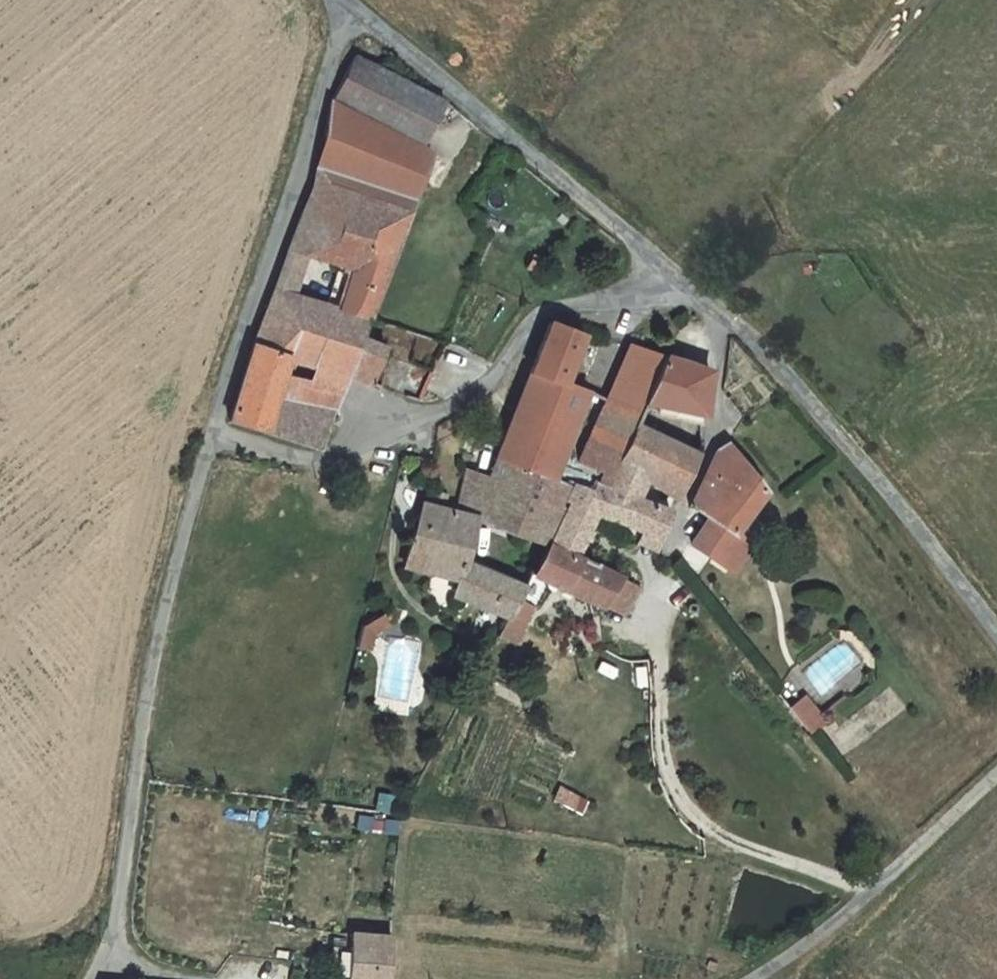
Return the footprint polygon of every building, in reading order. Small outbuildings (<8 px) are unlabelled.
[(441,123),(401,104),(411,82),(358,55),(335,98),(430,145),(441,123)] [(411,82),(401,104),(441,123),(451,104),(411,82)] [(377,319),(439,150),(430,145),(335,98),(327,132),(332,135),(314,191),(293,247),(312,253),(345,265),(355,269),(342,307),(377,319)] [(290,264),(286,273),(303,280),(312,253),(293,247),(292,249),(290,264)] [(355,269),(345,265),(332,304),(342,307),(355,269)] [(299,293),(303,280),(286,273),(280,287),(299,293)] [(231,417),(322,448),(336,415),(353,375),(374,383),(389,340),(372,334),(377,319),(342,307),(332,304),(299,293),(280,287),(258,339),(239,392),(231,417)] [(562,481),(597,393),(573,383),(593,335),(575,328),(554,319),(518,408),(499,456),(547,475),(562,481)] [(668,356),(631,343),(583,462),(605,472),(602,480),(614,484),(624,460),(639,424),(649,402),(668,356)] [(649,402),(709,415),(714,371),(668,356),(649,402)] [(683,490),(702,451),(639,424),(624,460),(653,476),(683,490)] [(724,439),(693,501),(712,515),(720,520),(751,470),(724,439)] [(537,489),(541,490),(547,475),(499,456),(489,476),(486,482),(531,500),(537,489)] [(644,495),(653,476),(624,460),(614,484),(602,480),(595,477),(590,488),(574,482),(572,485),(566,497),(570,500),(550,545),(588,561),(613,516),(651,532),(661,536),(674,508),(644,495)] [(489,476),(468,470),(458,502),(456,509),(425,500),(406,562),(460,579),(455,596),(509,617),(527,585),(468,561),(478,521),(545,545),(566,497),(572,485),(562,481),(547,475),(541,490),(537,489),(531,500),(486,482),(489,476)] [(712,515),(696,540),(730,562),(748,537),(742,533),(769,490),(751,470),(720,520),(712,515)] [(756,543),(748,537),(730,562),(738,568),(756,543)] [(606,568),(588,561),(550,545),(537,576),(604,606),(623,576),(606,568)] [(385,614),(354,629),(365,651),(376,646),(371,636),(391,627),(385,614)] [(634,683),(650,682),(648,663),(633,665),(634,683)] [(812,735),(829,719),(806,694),(789,709),(812,735)] [(558,786),(552,802),(584,814),(590,798),(558,786)] [(393,812),(395,795),(380,793),(378,810),(393,812)] [(393,933),(358,928),(349,978),(388,978),(393,933)]
